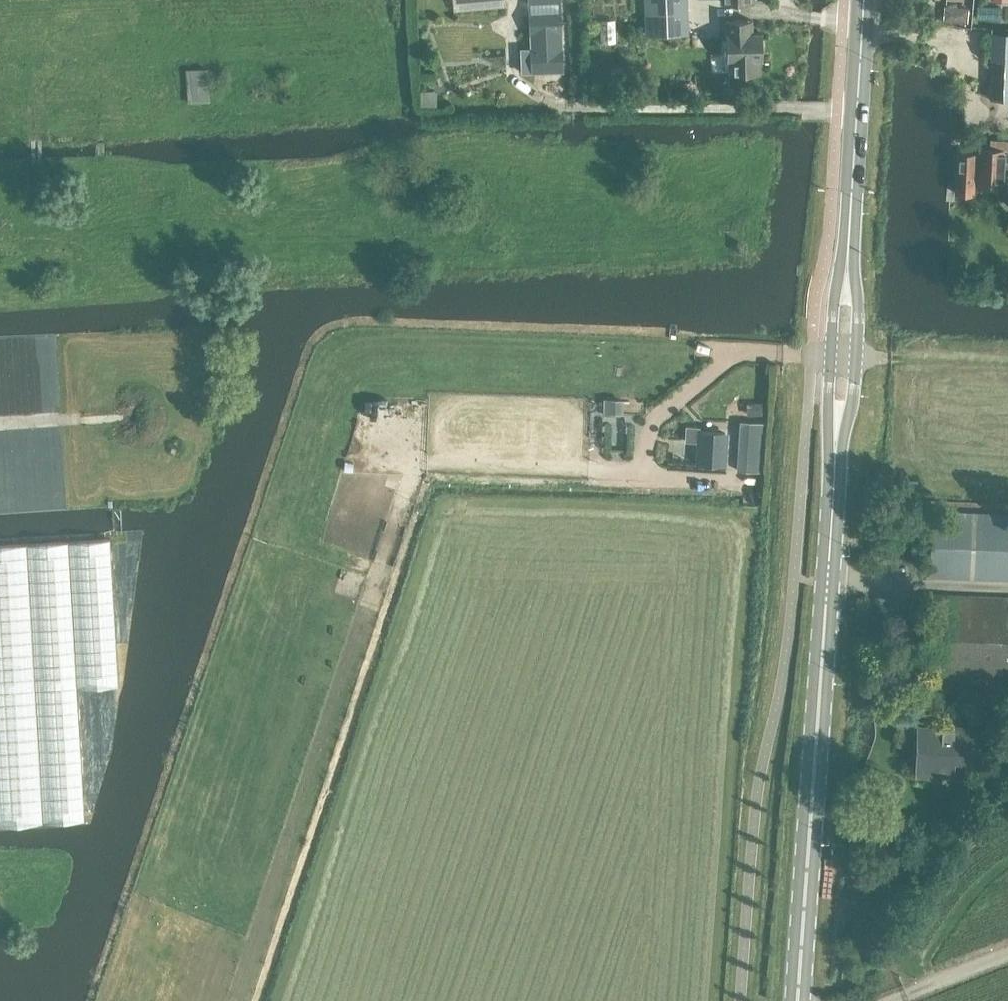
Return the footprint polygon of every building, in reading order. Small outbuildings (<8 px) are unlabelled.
[(564,71),(561,0),(529,0),(532,72),(564,71)] [(645,36),(691,34),(689,0),(644,0),(645,36)] [(955,6),(954,22),(967,23),(968,7),(955,6)] [(748,33),(748,20),(726,21),(728,61),(730,61),(731,75),(761,73),(761,59),(764,59),(763,32),(748,33)] [(992,97),(1007,98),(1007,34),(994,34),(992,97)] [(192,106),(212,105),(211,70),(190,70),(192,106)] [(1003,183),(1005,150),(979,149),(979,153),(962,152),(958,152),(957,192),(960,192),(974,192),(975,182),(1003,183)] [(615,413),(615,399),(604,399),(604,412),(615,413)] [(762,402),(754,402),(753,414),(761,414),(762,402)] [(740,421),(737,469),(762,471),(765,422),(740,421)] [(686,425),(685,441),(696,441),(695,463),(727,465),(729,431),(701,429),(701,426),(686,425)] [(905,492),(916,492),(916,482),(905,482),(905,492)] [(929,576),(1007,579),(1007,512),(932,510),(929,576)] [(85,819),(77,687),(118,685),(111,538),(71,541),(0,545),(0,824),(85,819)] [(929,596),(926,674),(1007,677),(1007,599),(929,596)] [(969,762),(970,728),(953,728),(953,731),(921,730),(919,777),(954,778),(954,762),(969,762)]
